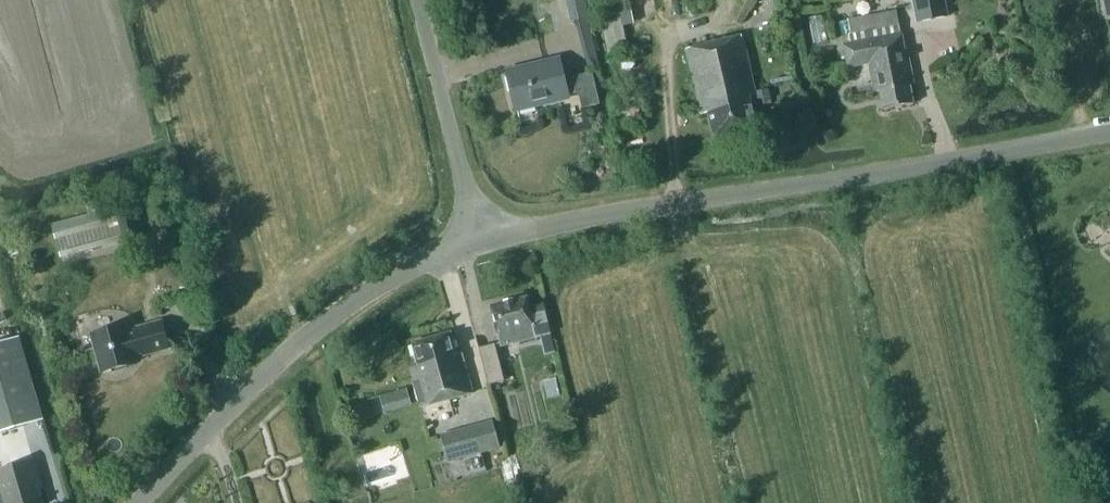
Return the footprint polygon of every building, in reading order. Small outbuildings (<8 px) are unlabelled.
[(570,22),(588,18),(584,0),(565,0),(570,22)] [(599,3),(601,14),(619,10),(617,0),(613,0),(599,3)] [(917,22),(947,16),(943,0),(912,0),(917,22)] [(600,14),(608,52),(627,49),(619,10),(601,14),(600,14)] [(850,34),(848,34),(850,43),(841,44),(846,68),(867,64),(872,92),(877,91),(881,110),(911,104),(905,72),(908,71),(904,50),(902,50),(895,11),(847,20),(850,34)] [(700,112),(706,111),(711,136),(755,126),(750,105),(756,104),(757,107),(770,104),(766,87),(753,90),(741,37),(685,50),(700,112)] [(507,74),(514,109),(577,96),(579,108),(596,105),(590,74),(560,81),(557,63),(507,74)] [(130,203),(114,208),(123,241),(139,236),(130,203)] [(51,225),(60,258),(123,241),(114,208),(51,225)] [(528,306),(526,297),(490,306),(497,335),(498,335),(501,347),(535,338),(535,337),(549,334),(541,303),(528,306)] [(91,336),(101,374),(133,365),(131,359),(167,349),(160,323),(124,333),(123,327),(91,336)] [(407,368),(419,408),(471,392),(459,353),(452,353),(446,333),(407,345),(413,364),(407,368)] [(0,342),(0,431),(43,419),(19,336),(0,342)] [(494,345),(479,349),(488,386),(503,382),(494,345)] [(378,403),(375,404),(376,408),(380,407),(380,409),(410,399),(407,392),(403,393),(403,392),(377,400),(378,403)] [(440,435),(448,464),(500,450),(492,422),(440,435)] [(32,478),(35,477),(31,462),(0,471),(0,502),(38,502),(32,478)]
